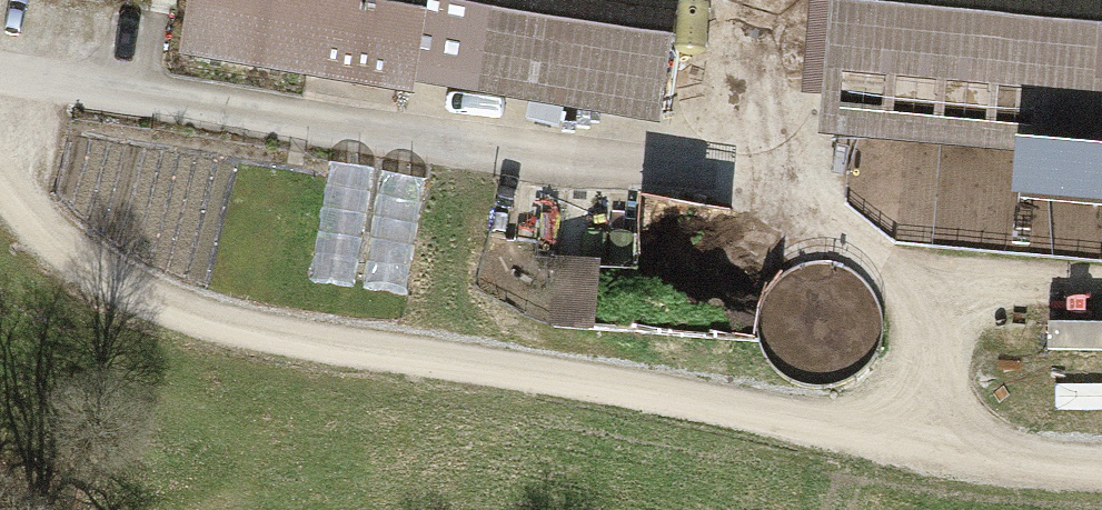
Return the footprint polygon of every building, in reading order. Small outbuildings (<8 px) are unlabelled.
[(193,55),(435,96),(437,87),(451,0),(202,0),(193,55)] [(437,87),(664,126),(686,0),(451,0),(437,87)] [(835,129),(1101,152),(1101,0),(846,0),(835,129)] [(375,175),(336,169),(314,326),(352,332),(375,175)] [(429,183),(388,178),(367,332),(408,337),(429,183)] [(1060,205),(1060,251),(1101,252),(1101,206),(1060,205)] [(604,209),(570,208),(569,264),(602,265),(604,209)]
